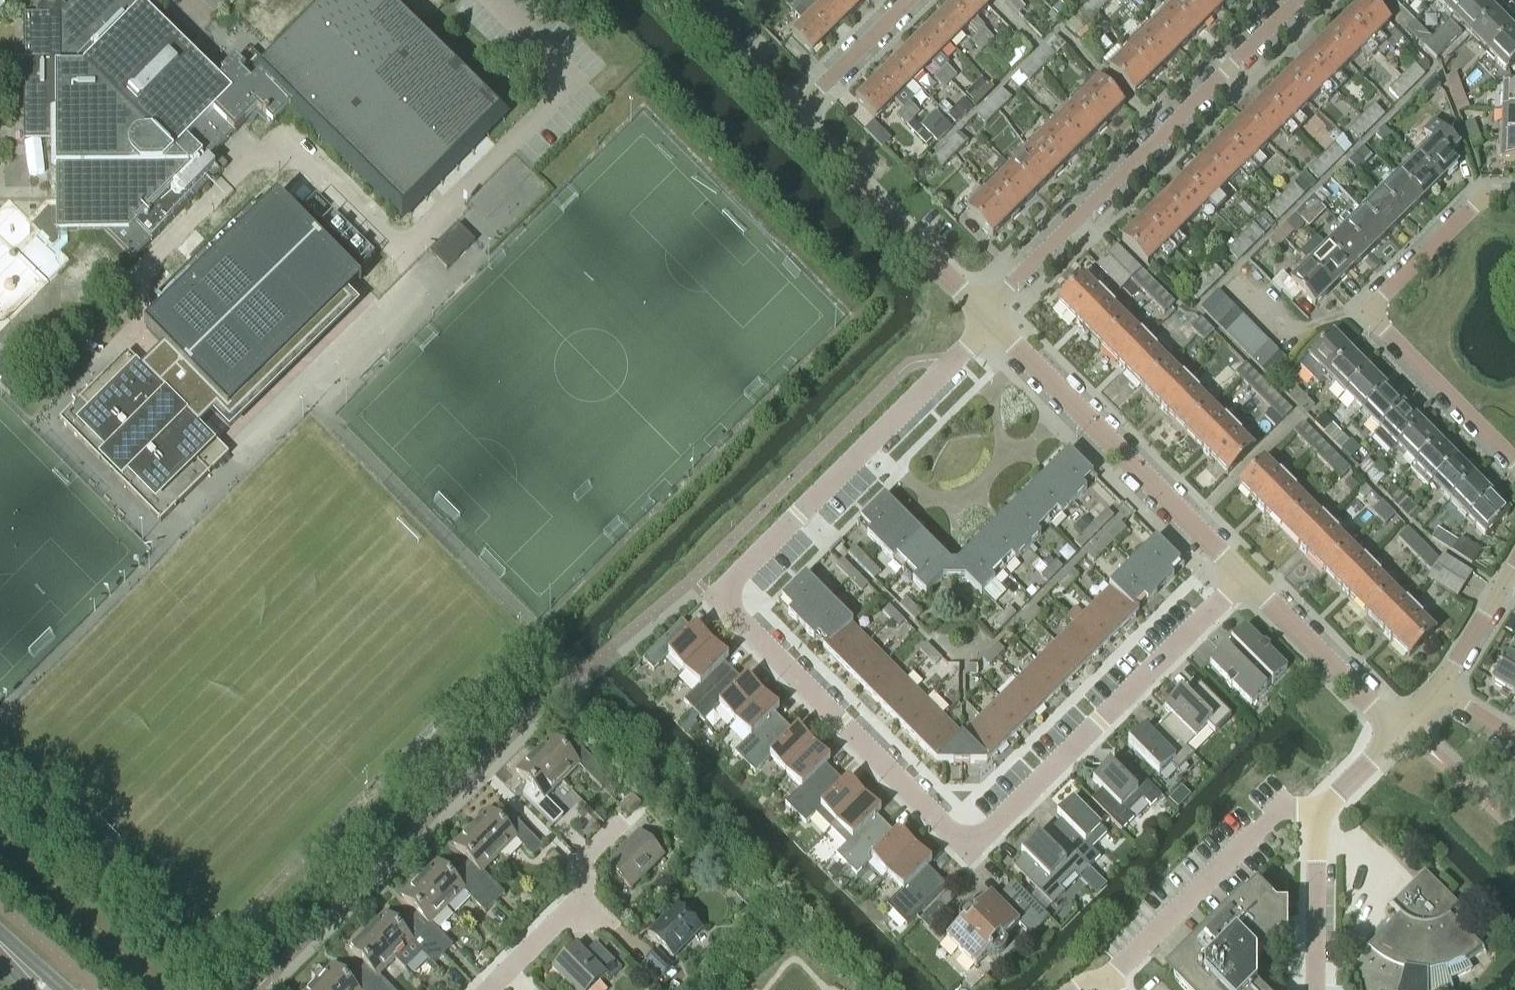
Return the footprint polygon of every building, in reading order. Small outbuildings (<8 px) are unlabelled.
[(51,166),(51,167),(51,168),(52,169),(53,170),(54,170),(54,171),(55,171),(56,171),(57,231),(103,231),(132,260),(133,261),(220,172),(208,160),(257,110),(273,126),(291,107),(403,217),(406,215),(505,114),(391,0),(326,0),(262,64),(255,57),(249,63),(244,58),(239,62),(236,59),(222,73),(212,63),(207,68),(138,0),(74,0),(66,8),(60,2),(44,2),(37,8),(37,14),(23,14),(23,59),(10,59),(10,87),(24,87),(24,141),(51,141),(51,166)] [(810,17),(801,9),(793,0),(790,0),(785,5),(804,24),(793,35),(812,55),(830,37),(810,17)] [(801,9),(808,2),(806,0),(793,0),(801,9)] [(847,20),(828,0),(810,17),(830,37),(847,20)] [(863,0),(828,0),(847,20),(865,2),(863,0)] [(978,35),(985,28),(977,19),(988,8),(980,0),(957,0),(950,7),(978,35)] [(1017,0),(1014,0),(1008,6),(1019,15),(1026,8),(1017,0)] [(1098,15),(1104,9),(1095,0),(1092,0),(1087,4),(1098,15)] [(1104,9),(1111,1),(1110,0),(1095,0),(1104,9)] [(1178,53),(1222,9),(1212,0),(1180,0),(1152,27),(1178,53)] [(1222,9),(1231,0),(1212,0),(1222,9)] [(1364,0),(1324,40),(1349,66),(1360,55),(1368,62),(1376,54),(1385,45),(1378,37),(1389,26),(1373,9),(1364,0)] [(1396,4),(1392,0),(1382,0),(1379,3),(1388,12),(1396,4)] [(1495,12),(1483,0),(1471,0),(1452,19),(1453,19),(1432,40),(1424,48),(1436,60),(1461,35),(1457,31),(1461,27),(1470,37),(1495,12)] [(1471,0),(1436,0),(1435,1),(1452,19),(1471,0)] [(1059,18),(1067,11),(1059,3),(1052,11),(1059,18)] [(1081,11),(1091,21),(1098,15),(1087,4),(1081,11)] [(1405,30),(1414,21),(1396,4),(1388,12),(1405,30)] [(5,12),(12,19),(13,18),(0,5),(0,17),(5,12)] [(931,25),(951,45),(968,27),(977,36),(978,35),(950,7),(931,25)] [(1085,28),(1091,21),(1081,11),(1074,17),(1085,28)] [(1488,55),(1513,30),(1495,12),(1470,37),(1488,55)] [(1076,37),(1085,28),(1075,18),(1066,27),(1076,37)] [(1424,48),(1432,40),(1414,21),(1405,30),(1424,48)] [(912,44),(931,64),(940,73),(947,66),(949,64),(940,55),(951,45),(931,25),(912,44)] [(1134,96),(1178,53),(1152,27),(1109,70),(1134,96)] [(978,35),(988,46),(995,39),(985,30),(986,28),(985,28),(978,35)] [(1488,55),(1506,72),(1514,63),(1514,33),(1513,30),(1488,55)] [(982,52),(988,46),(978,35),(977,36),(971,42),(982,52)] [(1055,36),(1044,47),(1054,58),(1065,47),(1055,36)] [(1324,40),(1283,80),(1308,106),(1349,66),(1324,40)] [(1012,51),(1021,60),(1031,51),(1021,42),(1012,51)] [(913,82),(931,64),(912,44),(893,62),(913,82)] [(1044,47),(1033,58),(1043,69),(1054,58),(1044,47)] [(1011,70),(1021,60),(1012,51),(1003,61),(1011,70)] [(1026,65),(1037,75),(1043,69),(1033,58),(1026,65)] [(893,62),(875,81),(894,101),(903,109),(909,103),(913,99),(905,90),(913,82),(893,62)] [(1020,71),(1030,82),(1037,75),(1026,65),(1020,71)] [(1408,71),(1419,81),(1425,75),(1423,74),(1415,65),(1408,71)] [(940,73),(950,84),(957,76),(947,66),(940,73)] [(1402,78),(1412,88),(1419,81),(1408,71),(1402,78)] [(944,89),(950,84),(940,73),(934,79),(944,89)] [(1454,88),(1459,83),(1456,74),(1445,78),(1449,90),(1454,88)] [(1436,75),(1420,91),(1429,99),(1440,88),(1436,75)] [(1396,84),(1406,94),(1412,88),(1402,78),(1396,84)] [(1283,80),(1243,120),(1268,146),(1308,106),(1283,80)] [(875,119),(894,101),(875,81),(856,100),(875,119)] [(1054,124),(1080,150),(1124,107),(1098,81),(1054,124)] [(1453,101),(1464,96),(1459,83),(1454,88),(1449,90),(1453,101)] [(1399,101),(1406,94),(1396,84),(1389,91),(1399,101)] [(1514,111),(1514,86),(1504,86),(1503,111),(1514,111)] [(994,96),(1005,107),(1012,100),(1001,89),(994,96)] [(988,102),(999,113),(1005,107),(994,96),(988,102)] [(1464,96),(1453,101),(1458,113),(1469,108),(1464,96)] [(955,124),(972,108),(964,99),(953,110),(944,100),(938,106),(955,124)] [(982,109),(992,119),(999,113),(988,102),(982,109)] [(903,109),(912,120),(913,120),(920,113),(909,103),(903,109)] [(1368,111),(1378,122),(1385,116),(1374,105),(1368,111)] [(896,115),(906,125),(912,120),(903,109),(896,115)] [(986,126),(992,119),(982,109),(975,115),(986,126)] [(1361,118),(1372,129),(1378,122),(1368,111),(1361,118)] [(1503,111),(1502,136),(1514,136),(1514,111),(1503,111)] [(1355,124),(1366,135),(1372,129),(1361,118),(1355,124)] [(906,126),(918,138),(926,146),(932,140),(913,120),(912,120),(906,125),(907,126),(906,126)] [(1243,120),(1202,160),(1228,186),(1268,146),(1243,120)] [(867,135),(881,149),(890,139),(872,121),(863,131),(867,135)] [(940,121),(927,134),(937,143),(950,130),(940,121)] [(1477,133),(1478,133),(1474,121),(1463,126),(1467,137),(1477,133)] [(1423,134),(1412,146),(1420,154),(1416,158),(1440,182),(1458,164),(1449,156),(1458,147),(1433,122),(1422,133),(1423,134)] [(1011,168),(1036,194),(1080,150),(1054,124),(1011,168)] [(1359,141),(1366,135),(1355,124),(1349,131),(1359,141)] [(1383,127),(1375,136),(1384,144),(1392,135),(1383,127)] [(952,139),(962,149),(969,142),(958,132),(952,139)] [(1482,144),(1478,133),(1477,133),(1467,137),(1471,149),(1482,144)] [(1502,136),(1501,161),(1514,161),(1514,136),(1502,136)] [(945,145),(956,155),(962,149),(952,139),(945,145)] [(1327,151),(1338,162),(1345,156),(1334,144),(1327,151)] [(939,151),(949,162),(956,155),(945,145),(939,151)] [(943,168),(949,162),(939,151),(932,158),(943,168)] [(1321,158),(1332,168),(1338,162),(1327,151),(1321,158)] [(1357,154),(1348,162),(1357,171),(1365,163),(1357,154)] [(1315,164),(1325,175),(1332,168),(1321,158),(1315,164)] [(1416,158),(1398,176),(1422,200),(1440,182),(1416,158)] [(1202,160),(1162,200),(1187,226),(1228,186),(1202,160)] [(1349,178),(1357,171),(1348,162),(1341,169),(1349,178)] [(1319,181),(1325,175),(1315,164),(1308,171),(1319,181)] [(993,237),(1036,194),(1011,168),(967,211),(993,237)] [(1312,188),(1316,184),(1306,174),(1302,178),(1312,188)] [(1398,176),(1380,194),(1404,218),(1422,200),(1398,176)] [(1287,192),(1298,202),(1304,196),(1294,185),(1287,192)] [(1321,188),(1312,197),(1321,207),(1330,197),(1321,188)] [(1281,198),(1291,209),(1298,202),(1287,192),(1281,198)] [(1380,194),(1362,212),(1386,236),(1404,218),(1380,194)] [(1312,197),(1304,206),(1313,215),(1321,207),(1312,197)] [(128,352),(59,420),(100,461),(101,460),(121,480),(120,481),(160,522),(229,455),(202,427),(216,413),(230,427),(355,305),(345,295),(360,281),(279,198),(264,212),(253,201),(150,302),(161,314),(146,328),(164,346),(143,367),(128,352)] [(1275,204),(1285,215),(1291,209),(1281,198),(1275,204)] [(1162,200),(1122,240),(1147,266),(1187,226),(1162,200)] [(1278,222),(1285,215),(1275,204),(1268,211),(1278,222)] [(207,219),(215,227),(229,214),(220,205),(207,219)] [(1345,215),(1337,223),(1344,230),(1368,254),(1386,236),(1362,212),(1352,222),(1345,215)] [(1264,213),(1260,217),(1270,227),(1274,223),(1264,213)] [(1276,233),(1285,242),(1303,223),(1295,215),(1276,233)] [(447,270),(475,242),(458,225),(430,253),(447,270)] [(1247,231),(1258,242),(1264,236),(1254,225),(1247,231)] [(1344,230),(1326,247),(1350,272),(1368,254),(1344,230)] [(1241,238),(1251,249),(1258,242),(1247,231),(1241,238)] [(1278,250),(1285,242),(1276,233),(1268,242),(1278,250)] [(178,250),(186,257),(200,241),(193,234),(178,250)] [(1234,244),(1245,255),(1251,249),(1241,238),(1234,244)] [(1238,261),(1245,255),(1234,244),(1228,251),(1238,261)] [(1125,273),(1134,264),(1116,246),(1107,254),(1125,273)] [(1326,247),(1308,265),(1332,289),(1350,272),(1326,247)] [(1114,284),(1125,273),(1107,254),(1096,265),(1114,284)] [(1131,280),(1140,271),(1134,264),(1125,273),(1131,280)] [(1207,272),(1217,282),(1224,275),(1214,265),(1207,272)] [(1291,284),(1282,292),(1292,302),(1301,294),(1314,307),(1332,289),(1308,265),(1290,283),(1291,284)] [(1140,271),(1131,280),(1137,286),(1148,276),(1141,270),(1140,271)] [(1200,278),(1211,288),(1217,282),(1207,272),(1200,278)] [(1120,290),(1131,280),(1125,273),(1114,284),(1120,290)] [(1281,293),(1282,292),(1291,284),(1290,283),(1291,282),(1283,274),(1272,284),(1281,293)] [(1148,276),(1137,286),(1144,293),(1154,282),(1148,276)] [(1100,346),(1127,319),(1099,291),(1097,293),(1084,278),(1058,303),(1100,346)] [(1194,285),(1204,295),(1211,288),(1200,278),(1194,285)] [(1131,282),(1122,291),(1130,299),(1139,291),(1131,282)] [(1154,282),(1144,293),(1150,299),(1160,289),(1154,282)] [(1199,301),(1204,295),(1194,285),(1187,291),(1199,301)] [(1160,289),(1150,299),(1156,306),(1167,295),(1160,289)] [(1209,317),(1226,300),(1218,292),(1200,309),(1209,317)] [(1167,295),(1156,306),(1164,314),(1175,303),(1167,295)] [(1217,326),(1234,309),(1226,300),(1209,317),(1217,326)] [(1226,334),(1243,317),(1234,309),(1217,326),(1226,334)] [(1234,343),(1251,326),(1243,317),(1226,334),(1234,343)] [(1190,329),(1197,335),(1207,325),(1201,318),(1190,329)] [(1143,389),(1170,362),(1127,319),(1100,346),(1143,389)] [(1207,325),(1197,335),(1204,342),(1214,332),(1207,325)] [(1242,351),(1260,335),(1251,326),(1234,343),(1242,351)] [(1251,360),(1268,343),(1260,335),(1242,351),(1251,360)] [(1317,386),(1351,353),(1333,335),(1300,368),(1317,386)] [(1259,369),(1277,352),(1268,343),(1251,360),(1259,369)] [(1277,352),(1259,369),(1268,377),(1285,360),(1277,352)] [(1344,395),(1368,371),(1351,353),(1317,386),(1318,386),(1326,377),(1344,395)] [(1185,432),(1212,405),(1170,362),(1143,389),(1185,432)] [(1235,374),(1242,381),(1252,370),(1246,364),(1235,374)] [(1252,370),(1242,381),(1248,387),(1259,377),(1252,370)] [(1361,413),(1386,388),(1368,371),(1344,395),(1361,413)] [(1259,377),(1248,387),(1255,394),(1265,383),(1259,377)] [(1265,383),(1255,394),(1261,400),(1271,390),(1265,383)] [(1379,431),(1404,406),(1386,388),(1361,413),(1379,431)] [(1297,406),(1306,397),(1298,389),(1289,397),(1297,406)] [(1268,406),(1278,396),(1271,390),(1261,400),(1268,406)] [(1268,406),(1267,406),(1274,413),(1284,402),(1278,396),(1268,406)] [(1306,397),(1297,406),(1306,414),(1314,406),(1306,397)] [(1284,402),(1274,413),(1282,421),(1292,411),(1284,402)] [(1212,405),(1185,432),(1227,475),(1253,449),(1239,436),(1242,434),(1212,405)] [(1379,431),(1374,436),(1391,454),(1397,449),(1421,424),(1404,406),(1379,431)] [(1294,433),(1300,439),(1310,429),(1304,422),(1294,433)] [(1332,442),(1341,433),(1332,424),(1323,433),(1332,442)] [(1415,466),(1439,442),(1421,424),(1397,449),(1414,466),(1415,466)] [(1310,429),(1300,439),(1306,446),(1317,435),(1310,429)] [(1341,433),(1332,442),(1341,450),(1350,442),(1341,433)] [(1317,435),(1306,446),(1313,452),(1323,442),(1317,435)] [(1323,442),(1313,452),(1319,458),(1329,448),(1323,442)] [(1428,489),(1432,485),(1457,460),(1439,442),(1415,466),(1414,466),(1410,470),(1428,489)] [(1329,448),(1319,458),(1325,465),(1336,454),(1329,448)] [(1023,497),(1047,521),(1057,511),(1061,516),(1087,490),(1083,486),(1093,475),(1069,451),(1049,471),(1040,480),(1023,497)] [(1336,454),(1325,465),(1332,471),(1342,461),(1336,454)] [(1368,478),(1376,469),(1367,460),(1359,469),(1368,478)] [(1450,502),(1475,478),(1457,460),(1432,485),(1450,502)] [(1282,529),(1309,502),(1281,475),(1279,477),(1264,461),(1239,486),(1282,529)] [(1342,461),(1332,471),(1340,480),(1351,470),(1342,461)] [(1376,469),(1368,478),(1376,486),(1385,477),(1376,469)] [(1350,478),(1344,483),(1354,492),(1359,487),(1350,478)] [(1468,520),(1492,496),(1475,478),(1450,502),(1468,520)] [(1366,485),(1358,493),(1364,499),(1372,491),(1366,485)] [(897,557),(907,567),(931,543),(912,524),(905,517),(885,496),(861,520),(871,531),(867,535),(893,561),(897,557)] [(1403,513),(1412,505),(1402,496),(1394,503),(1403,513)] [(1492,496),(1468,520),(1485,538),(1510,514),(1492,496)] [(977,543),(1001,567),(1011,557),(1015,561),(1042,534),(1038,530),(1047,521),(1023,497),(1003,517),(995,525),(977,543)] [(1372,512),(1378,518),(1388,508),(1382,501),(1372,512)] [(1324,572),(1351,545),(1309,502),(1282,529),(1324,572)] [(1412,505),(1403,513),(1411,521),(1420,513),(1412,505)] [(1388,508),(1378,518),(1385,525),(1396,515),(1388,508)] [(1094,509),(1087,515),(1093,520),(1099,514),(1094,509)] [(1099,518),(1106,525),(1114,517),(1107,510),(1099,518)] [(1087,516),(1078,525),(1083,530),(1092,521),(1087,516)] [(1097,533),(1106,525),(1099,518),(1091,526),(1097,533)] [(1111,531),(1118,537),(1126,529),(1119,523),(1111,531)] [(1089,541),(1097,533),(1091,526),(1083,534),(1089,541)] [(1397,538),(1404,545),(1414,534),(1408,527),(1397,538)] [(1441,547),(1449,538),(1437,530),(1431,540),(1441,547)] [(1110,546),(1118,537),(1111,531),(1103,539),(1110,546)] [(1081,549),(1089,541),(1083,534),(1074,543),(1081,549)] [(1414,534),(1404,545),(1410,551),(1421,540),(1414,534)] [(1156,538),(1109,585),(1111,587),(1137,614),(1174,577),(1170,573),(1180,562),(1156,538)] [(1449,538),(1441,547),(1471,565),(1479,552),(1459,540),(1457,543),(1449,538)] [(1102,554),(1110,546),(1103,539),(1095,547),(1102,554)] [(1421,540),(1410,551),(1416,557),(1427,547),(1421,540)] [(931,543),(907,567),(917,577),(913,581),(926,595),(943,578),(965,578),(981,595),(995,581),(991,577),(1001,567),(977,543),(957,563),(951,563),(931,543)] [(1367,615),(1394,588),(1351,545),(1324,572),(1367,615)] [(858,563),(864,556),(855,547),(848,554),(858,563)] [(1094,562),(1102,554),(1095,547),(1087,555),(1094,562)] [(1427,547),(1416,557),(1423,564),(1433,553),(1427,547)] [(1433,553),(1423,564),(1432,573),(1436,568),(1441,560),(1433,553)] [(867,573),(874,566),(864,556),(858,563),(867,573)] [(1436,568),(1464,586),(1472,575),(1443,556),(1441,560),(1436,568)] [(1049,557),(1043,563),(1049,568),(1055,562),(1049,557)] [(845,576),(852,569),(842,560),(836,566),(845,576)] [(1048,569),(1055,575),(1063,568),(1056,561),(1055,562),(1049,568),(1048,569)] [(874,566),(867,573),(874,580),(881,573),(874,566)] [(1457,598),(1464,586),(1436,568),(1432,573),(1428,580),(1457,598)] [(854,585),(861,578),(852,569),(845,576),(854,585)] [(1047,583),(1055,575),(1048,569),(1041,576),(1047,583)] [(1065,577),(1072,584),(1079,576),(1072,569),(1065,577)] [(849,623),(851,624),(853,622),(806,575),(782,599),(792,610),(788,614),(814,640),(818,635),(827,645),(849,623)] [(1064,591),(1072,584),(1065,577),(1057,584),(1064,591)] [(861,578),(854,585),(861,592),(868,585),(861,578)] [(1032,587),(1026,592),(1032,598),(1038,593),(1032,587)] [(1111,587),(1092,606),(1118,632),(1137,614),(1111,587)] [(1394,588),(1367,615),(1409,657),(1434,633),(1421,620),(1423,618),(1394,588)] [(907,613),(914,606),(907,599),(900,606),(907,613)] [(914,606),(907,613),(915,621),(922,614),(914,606)] [(1085,613),(1074,624),(1100,651),(1111,639),(1118,632),(1092,606),(1085,613)] [(890,621),(897,614),(889,607),(882,613),(890,621)] [(1002,615),(1008,622),(1016,614),(1009,607),(1002,615)] [(1027,614),(1034,621),(1042,613),(1035,607),(1027,614)] [(897,614),(890,621),(898,628),(904,622),(897,614)] [(1027,629),(1034,621),(1027,614),(1020,622),(1027,629)] [(1001,629),(1008,622),(1002,615),(994,623),(1001,629)] [(684,671),(712,643),(696,627),(692,631),(682,621),(643,661),(653,672),(669,656),(684,671)] [(868,642),(851,624),(849,623),(827,645),(823,649),(842,668),(868,642)] [(1074,624),(1055,643),(1081,669),(1100,651),(1074,624)] [(1226,644),(1269,688),(1287,670),(1268,651),(1270,649),(1263,645),(1263,646),(1245,628),(1231,643),(1229,641),(1226,644)] [(868,642),(842,668),(861,687),(887,661),(868,642)] [(694,712),(734,673),(724,663),(729,659),(712,643),(684,671),(699,686),(684,702),(694,712)] [(1055,643),(1037,661),(1063,687),(1081,669),(1055,643)] [(927,658),(934,652),(927,644),(920,651),(927,658)] [(990,651),(997,658),(1004,651),(998,644),(990,651)] [(1251,706),(1269,688),(1226,644),(1223,648),(1224,649),(1210,664),(1227,681),(1226,682),(1230,688),(1233,687),(1251,706)] [(989,666),(997,658),(990,651),(982,659),(989,666)] [(934,652),(927,658),(935,666),(942,659),(934,652)] [(1514,693),(1514,657),(1510,653),(1492,682),(1514,695),(1514,693)] [(887,661),(861,687),(880,706),(906,680),(887,661)] [(1037,661),(1018,680),(1044,706),(1063,687),(1037,661)] [(948,666),(948,675),(959,675),(959,665),(948,666)] [(965,665),(965,675),(976,675),(976,665),(965,665)] [(735,722),(763,694),(747,678),(743,682),(734,673),(694,712),(704,723),(720,707),(735,722)] [(906,680),(880,706),(899,725),(925,699),(906,680)] [(1018,680),(1000,698),(1026,724),(1044,706),(1018,680)] [(1171,716),(1163,725),(1186,749),(1187,748),(1207,729),(1214,736),(1231,719),(1197,685),(1196,686),(1198,689),(1188,700),(1181,692),(1164,709),(1171,716)] [(745,763),(784,724),(775,714),(779,710),(763,694),(735,722),(750,737),(734,753),(745,763)] [(1000,698),(981,716),(1008,743),(1026,724),(1000,698)] [(925,699),(899,725),(918,744),(944,718),(925,699)] [(963,735),(962,734),(962,764),(987,764),(1008,743),(981,716),(963,735)] [(944,718),(918,744),(936,762),(937,764),(962,764),(962,734),(961,735),(944,718)] [(786,773),(814,745),(798,729),(794,733),(784,724),(745,763),(755,774),(771,758),(786,773)] [(1194,755),(1187,748),(1186,749),(1163,725),(1151,736),(1144,729),(1128,745),(1159,777),(1171,765),(1178,772),(1194,755)] [(611,779),(579,745),(571,754),(552,735),(534,753),(562,781),(578,766),(602,789),(611,779)] [(796,814),(835,775),(826,765),(830,761),(814,745),(786,773),(801,788),(785,804),(796,814)] [(546,798),(562,781),(534,753),(516,772),(531,787),(523,795),(554,826),(564,816),(546,798)] [(1162,796),(1123,758),(1114,768),(1109,764),(1093,780),(1102,790),(1091,800),(1122,831),(1134,819),(1128,813),(1142,799),(1151,807),(1162,796)] [(835,775),(796,814),(806,825),(816,815),(831,830),(836,824),(865,796),(849,780),(844,784),(835,775)] [(836,824),(831,830),(846,845),(836,855),(846,865),(886,826),(877,816),(881,812),(865,796),(836,824)] [(1051,830),(1089,868),(1100,858),(1091,849),(1107,834),(1074,799),(1057,816),(1061,820),(1051,830)] [(471,827),(499,856),(516,839),(533,857),(543,847),(512,817),(505,825),(489,809),(471,827)] [(887,875),(916,847),(900,831),(895,835),(886,826),(846,865),(857,876),(872,860),(887,875)] [(484,872),(499,856),(471,827),(453,846),(468,861),(460,868),(495,903),(505,893),(484,872)] [(1079,879),(1089,868),(1051,830),(1042,839),(1038,835),(1029,843),(1067,881),(1074,873),(1079,879)] [(631,888),(663,855),(640,833),(608,866),(631,888)] [(1060,888),(1067,881),(1029,843),(1021,852),(1025,856),(1014,867),(1052,906),(1065,893),(1060,888)] [(916,847),(887,875),(902,890),(887,906),(907,926),(947,887),(927,867),(932,863),(916,847)] [(495,903),(460,868),(453,876),(437,861),(419,879),(447,907),(463,891),(485,913),(495,903)] [(835,864),(827,873),(833,878),(841,870),(835,864)] [(1449,915),(1457,907),(1425,875),(1392,907),(1400,915),(1369,946),(1377,953),(1386,959),(1395,963),(1404,967),(1403,974),(1407,975),(1404,989),(1448,989),(1451,989),(1448,980),(1459,976),(1470,970),(1466,963),(1475,957),(1483,950),(1486,954),(1487,953),(1449,915)] [(431,924),(447,907),(419,879),(401,897),(416,913),(409,920),(444,955),(453,946),(431,924)] [(991,952),(994,955),(996,955),(999,954),(1001,953),(1002,952),(1004,950),(1005,949),(1006,947),(1007,945),(1007,942),(1004,939),(1019,924),(1027,932),(1044,915),(1013,884),(997,901),(990,895),(947,938),(975,967),(991,952)] [(1174,971),(1174,976),(1175,980),(1179,984),(1184,989),(1257,989),(1256,989),(1272,973),(1256,959),(1276,939),(1287,939),(1287,914),(1287,906),(1276,906),(1255,886),(1240,902),(1179,963),(1175,967),(1174,971)] [(734,894),(750,911),(757,904),(740,888),(734,894)] [(935,918),(944,910),(937,903),(929,911),(935,918)] [(648,933),(672,957),(701,927),(676,904),(648,933)] [(444,955),(409,920),(401,928),(385,913),(367,931),(395,960),(405,969),(421,953),(434,965),(444,955)] [(395,960),(367,931),(349,949),(365,964),(357,972),(375,989),(393,989),(379,976),(395,960)] [(589,959),(576,946),(552,970),(572,989),(592,989),(605,977),(610,982),(622,969),(601,947),(589,959)] [(655,951),(647,959),(664,976),(672,967),(655,951)] [(357,972),(349,980),(334,964),(315,983),(323,989),(375,989),(357,972)]
